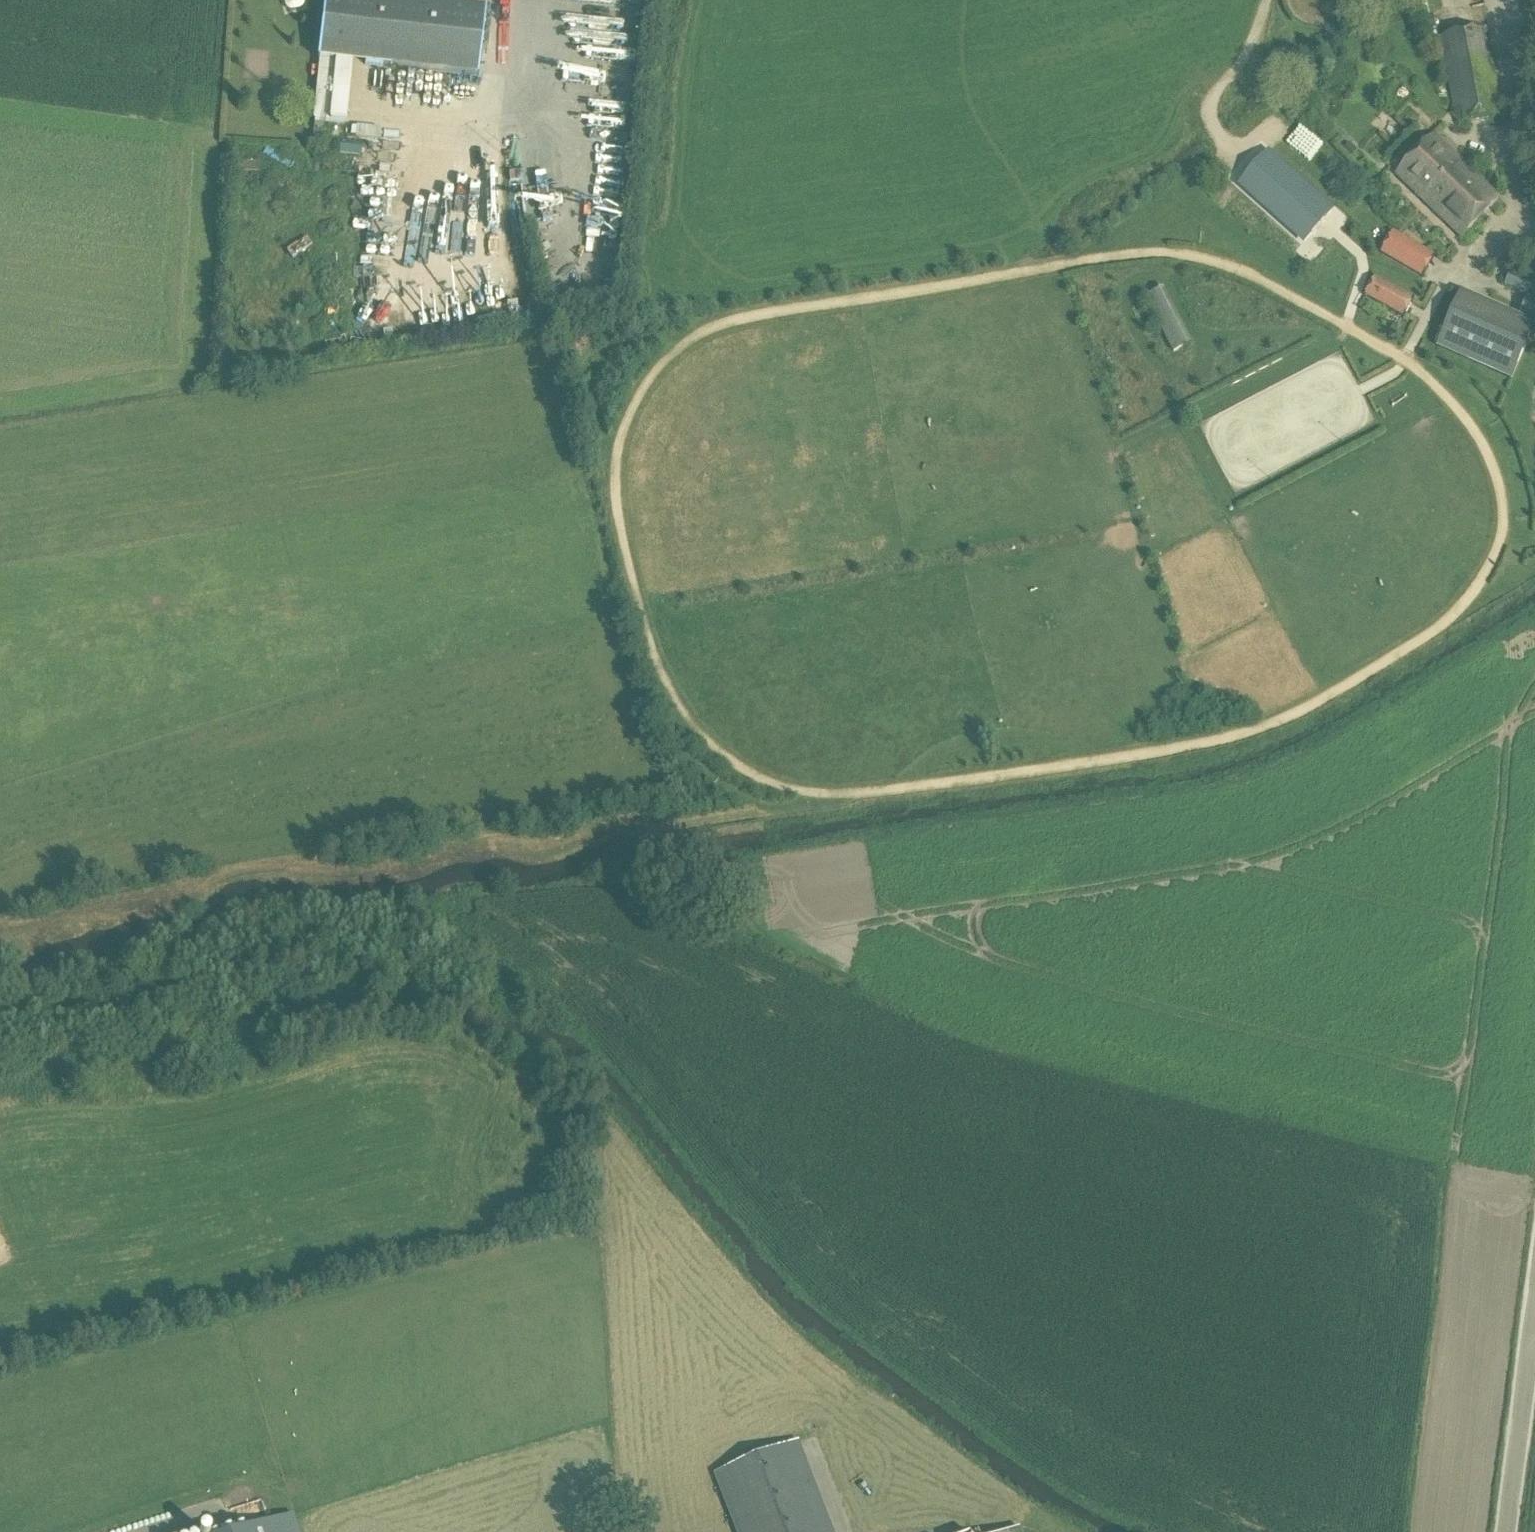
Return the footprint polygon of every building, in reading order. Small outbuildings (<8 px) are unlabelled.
[(405,0),(326,0),(319,59),(402,68),(399,97),(475,104),(486,9),(405,0)] [(1458,125),(1506,115),(1489,28),(1441,37),(1458,125)] [(343,140),(372,140),(372,130),(344,129),(343,140)] [(372,153),(395,153),(395,131),(373,130),(372,153)] [(1463,238),(1501,199),(1435,136),(1397,175),(1463,238)] [(368,164),(370,153),(350,149),(348,161),(368,164)] [(1269,153),(1239,187),(1304,245),(1334,211),(1269,153)] [(1393,232),(1381,254),(1423,278),(1435,257),(1393,232)] [(1512,271),(1506,286),(1528,295),(1534,281),(1512,271)] [(1375,278),(1365,296),(1404,318),(1414,299),(1375,278)] [(431,306),(441,307),(443,289),(433,288),(431,306)] [(1174,353),(1194,343),(1166,288),(1147,297),(1174,353)] [(1534,326),(1534,325),(1514,315),(1462,293),(1438,348),(1511,380),(1534,326)] [(716,1475),(738,1531),(835,1531),(800,1442),(716,1475)] [(246,1531),(301,1531),(296,1516),(246,1531)]
